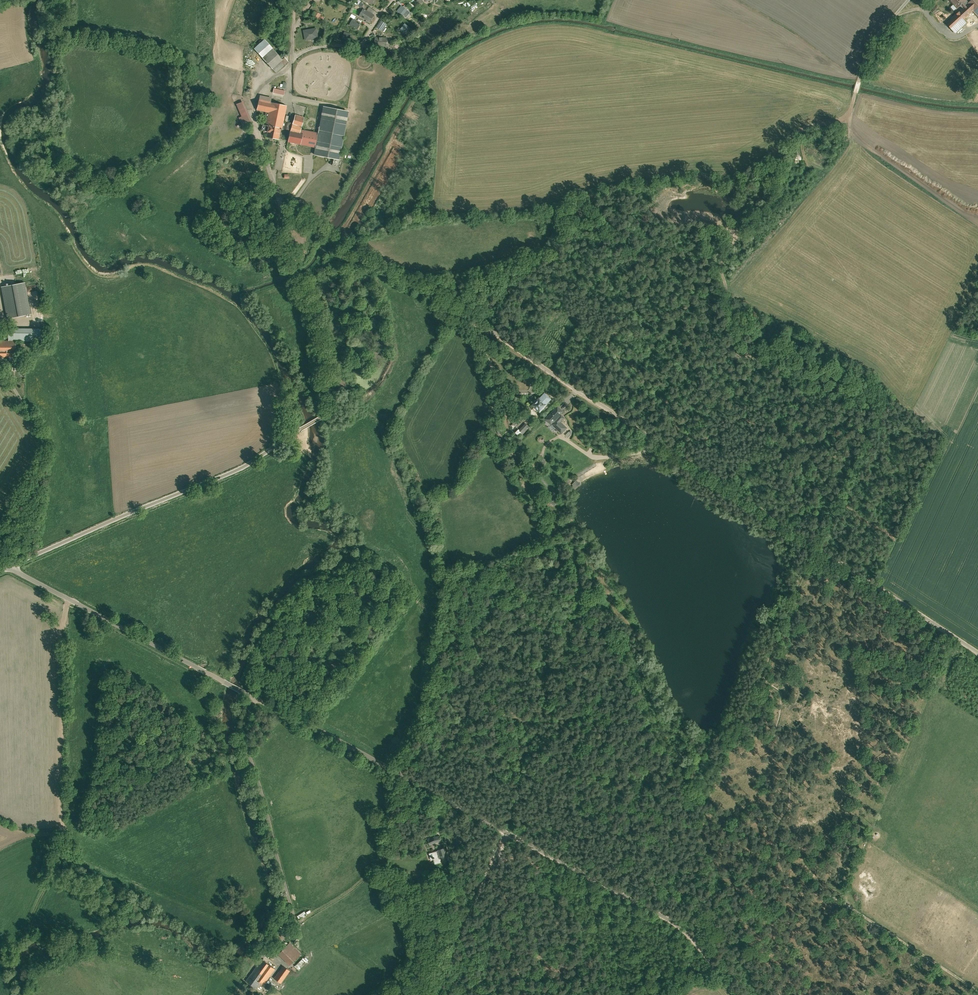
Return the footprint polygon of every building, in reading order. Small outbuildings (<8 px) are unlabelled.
[(946,24),(955,34),(966,24),(962,19),(972,11),(977,18),(977,0),(972,0),(969,2),(968,0),(949,0),(957,9),(961,6),(963,9),(946,24)] [(401,6),(397,12),(406,19),(410,13),(407,10),(409,8),(405,5),(403,7),(401,6)] [(363,9),(359,17),(367,22),(372,15),(363,9)] [(317,11),(314,18),(324,21),(326,16),(322,15),(323,13),(317,11)] [(353,18),(349,25),(357,30),(361,23),(353,18)] [(383,20),(378,27),(384,31),(389,24),(383,20)] [(398,30),(405,37),(411,29),(404,23),(398,30)] [(305,31),(306,41),(318,39),(317,29),(305,31)] [(342,30),(339,38),(349,42),(352,34),(342,30)] [(386,38),(373,38),(373,46),(386,47),(386,38)] [(281,61),(263,40),(252,49),(274,74),(287,63),(283,58),(281,61)] [(274,88),(272,95),(283,98),(286,84),(283,83),(281,89),(274,88)] [(282,130),(288,103),(260,97),(257,110),(269,112),(267,124),(264,123),(262,130),(268,131),(267,136),(280,139),(282,130)] [(245,123),(245,124),(251,122),(248,114),(247,114),(242,102),(237,104),(242,117),(239,118),(242,125),(245,123)] [(339,161),(347,111),(322,107),(317,135),(300,131),(302,119),(292,117),(289,131),(287,143),(314,147),(312,156),(339,161)] [(30,314),(25,282),(1,287),(7,318),(30,314)] [(16,341),(10,341),(8,341),(0,341),(0,357),(10,357),(16,357),(16,341)] [(16,360),(16,357),(10,357),(10,361),(9,361),(9,367),(13,367),(13,370),(21,370),(22,364),(19,364),(19,360),(16,360)] [(550,403),(542,395),(534,403),(542,411),(550,403)] [(553,424),(565,411),(559,405),(547,418),(553,424)] [(521,431),(526,435),(533,427),(528,423),(521,431)] [(445,849),(442,849),(442,848),(437,850),(438,852),(432,854),(434,858),(433,858),(433,859),(434,858),(435,863),(440,862),(439,859),(441,859),(443,862),(450,859),(447,855),(447,852),(446,853),(445,849)] [(289,942),(278,954),(289,965),(301,954),(289,942)] [(275,969),(261,959),(246,981),(259,991),(275,969)] [(298,970),(306,963),(302,959),(295,966),(298,970)] [(274,978),(281,983),(290,971),(283,966),(274,978)]
